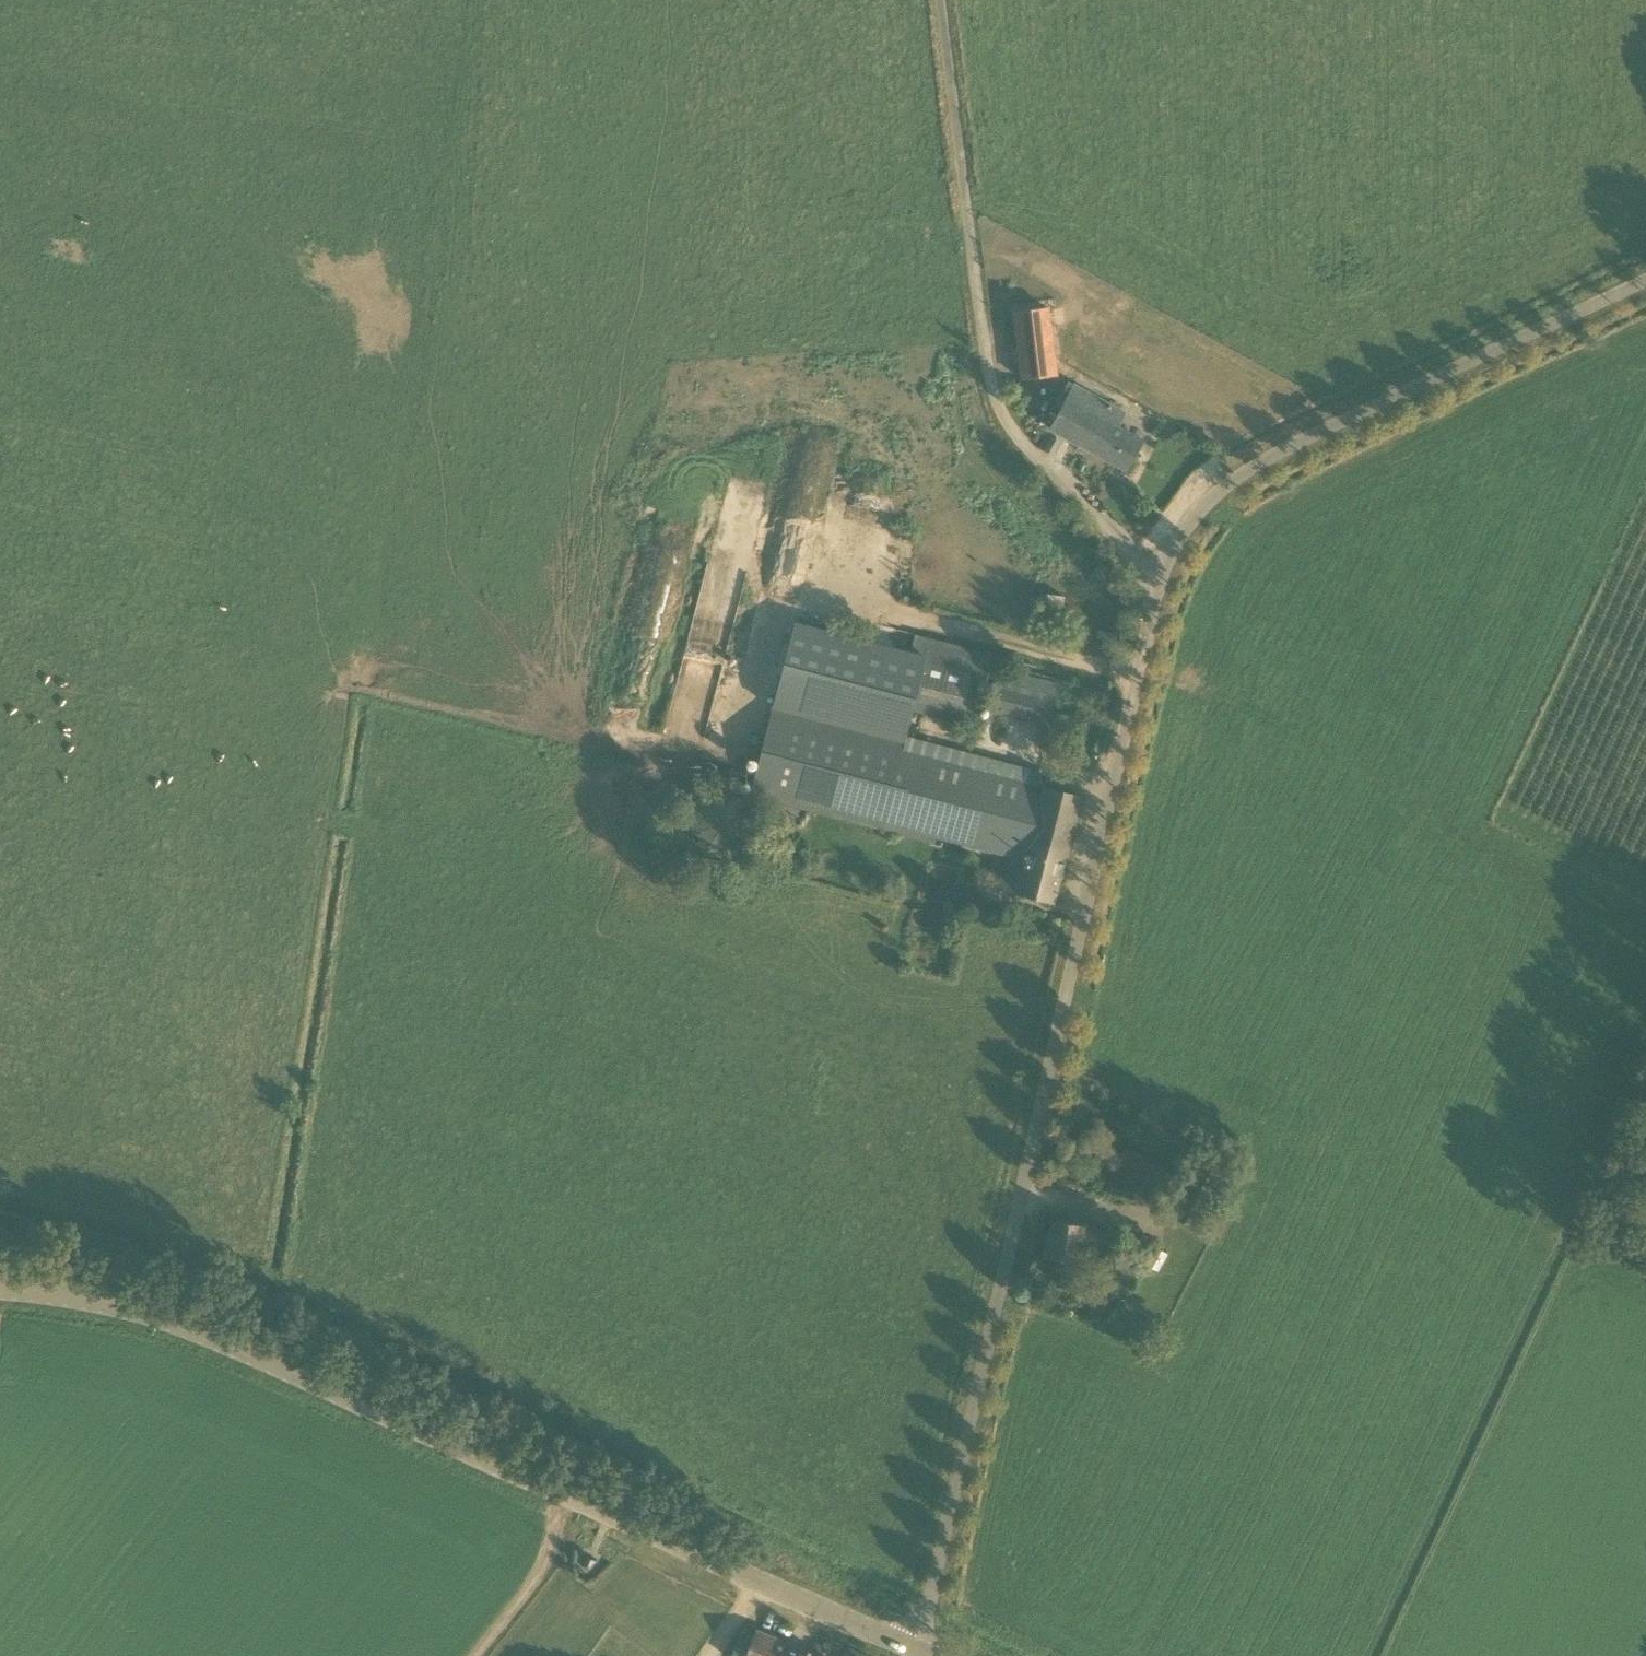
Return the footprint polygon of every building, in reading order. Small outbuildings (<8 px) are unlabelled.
[(1048,307),(1013,312),(1022,380),(1057,375),(1048,307)] [(1127,470),(1144,441),(1118,426),(1125,414),(1073,385),(1050,427),(1127,470)] [(832,637),(819,687),(897,707),(898,705),(916,710),(916,709),(974,724),(976,716),(987,671),(922,655),(911,652),(911,655),(910,657),(832,637)] [(993,708),(1046,722),(1056,680),(1003,667),(993,708)] [(907,737),(905,743),(772,709),(750,795),(886,830),(930,843),(931,836),(1005,855),(996,887),(1016,892),(1055,902),(1082,796),(1044,786),(1044,787),(1030,784),(1033,769),(907,737)] [(750,826),(751,819),(750,814),(749,808),(746,803),(742,797),(737,794),(731,790),(724,788),(718,788),(714,789),(707,791),(702,793),(697,797),(693,803),(690,808),(689,814),(688,821),(689,826),(691,832),(694,838),(697,842),(702,846),(709,849),(715,850),(721,851),(726,850),(732,848),(738,845),(742,842),(746,837),(749,831),(750,826)] [(1106,1251),(1110,1230),(1053,1219),(1045,1257),(1078,1263),(1082,1246),(1106,1251)] [(596,1561),(586,1557),(584,1562),(584,1567),(589,1569),(594,1566),(596,1561)] [(747,1655),(820,1655),(802,1649),(802,1648),(790,1642),(757,1630),(747,1655)]
